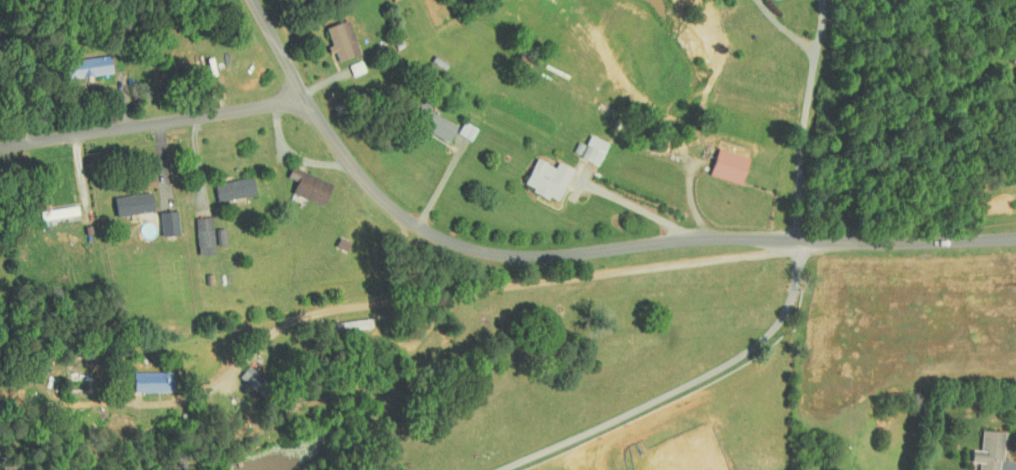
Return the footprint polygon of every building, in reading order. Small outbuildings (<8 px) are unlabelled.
[(321,41),(320,41),(325,57),(349,49),(337,14),(314,22),(321,41)] [(1015,63),(1015,48),(1007,43),(1001,57),(1015,64),(1015,63)] [(52,72),(100,70),(99,52),(51,55),(52,72)] [(354,66),(350,56),(338,60),(342,71),(354,66)] [(446,118),(420,108),(423,100),(410,95),(400,119),(439,135),(446,118)] [(466,124),(452,116),(446,128),(460,136),(466,124)] [(597,138),(580,130),(569,152),(587,160),(597,138)] [(699,170),(730,179),(738,152),(707,143),(699,170)] [(546,157),(544,162),(525,153),(513,178),(522,182),(520,185),(545,197),(561,163),(546,157)] [(280,161),(276,173),(285,176),(280,188),(311,201),(321,178),(280,161)] [(206,197),(244,189),(241,172),(203,179),(206,197)] [(103,191),(105,210),(142,207),(140,188),(103,191)] [(68,209),(66,200),(28,207),(29,216),(68,209)] [(147,207),(151,231),(168,229),(164,205),(147,207)] [(186,250),(203,249),(201,212),(184,213),(186,250)] [(122,387),(160,387),(159,367),(121,367),(122,387)] [(971,425),(970,445),(961,445),(960,457),(968,458),(968,469),(981,469),(990,469),(993,427),(971,425)]
